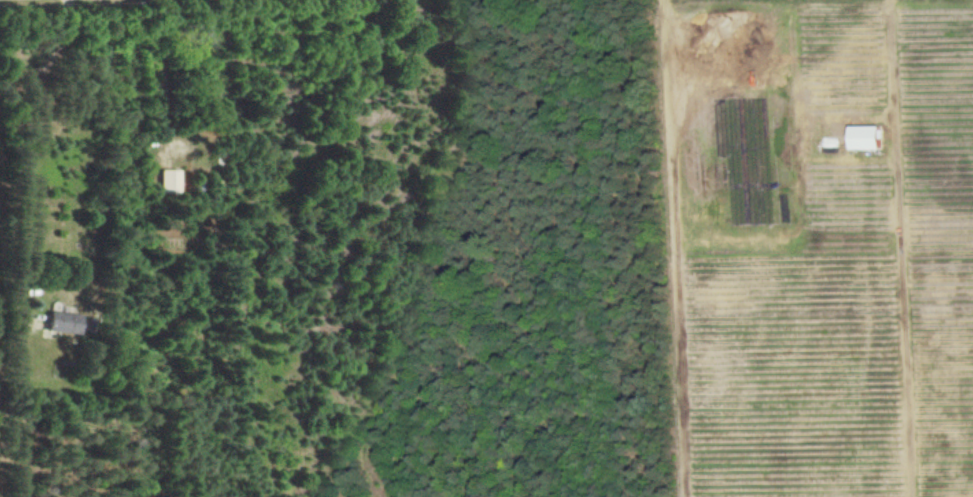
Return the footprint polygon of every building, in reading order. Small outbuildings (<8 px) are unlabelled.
[(875,125),(845,125),(846,149),(876,148),(875,125)] [(159,192),(178,193),(178,170),(159,170),(159,192)] [(77,313),(45,312),(44,332),(76,334),(77,313)]
